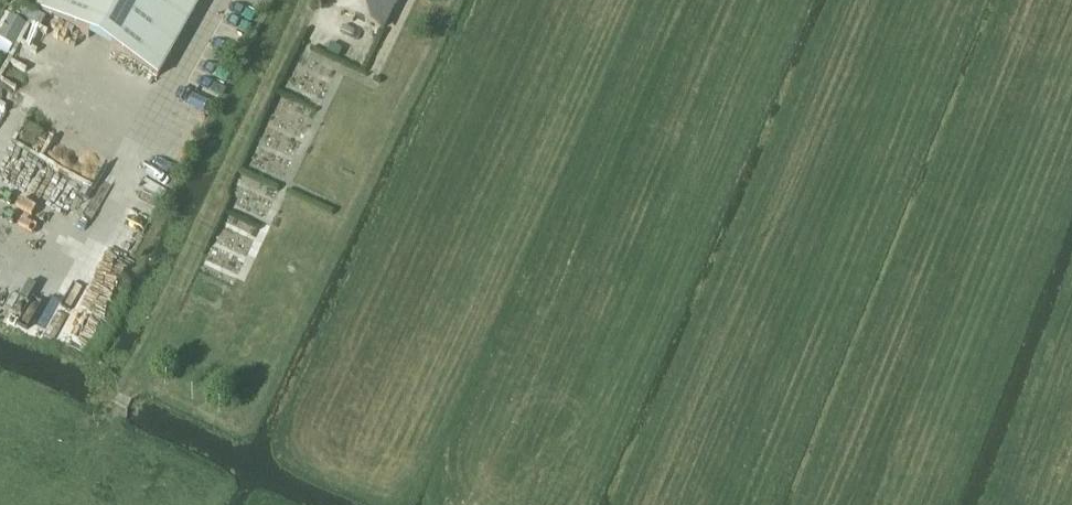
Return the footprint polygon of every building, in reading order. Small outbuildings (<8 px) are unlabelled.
[(42,13),(157,78),(201,0),(49,0),(42,13)] [(340,12),(379,31),(381,26),(393,32),(386,46),(418,61),(433,29),(401,14),(400,15),(389,10),(394,0),(346,0),(340,12)] [(0,35),(0,38),(13,46),(25,25),(10,17),(0,35)]
